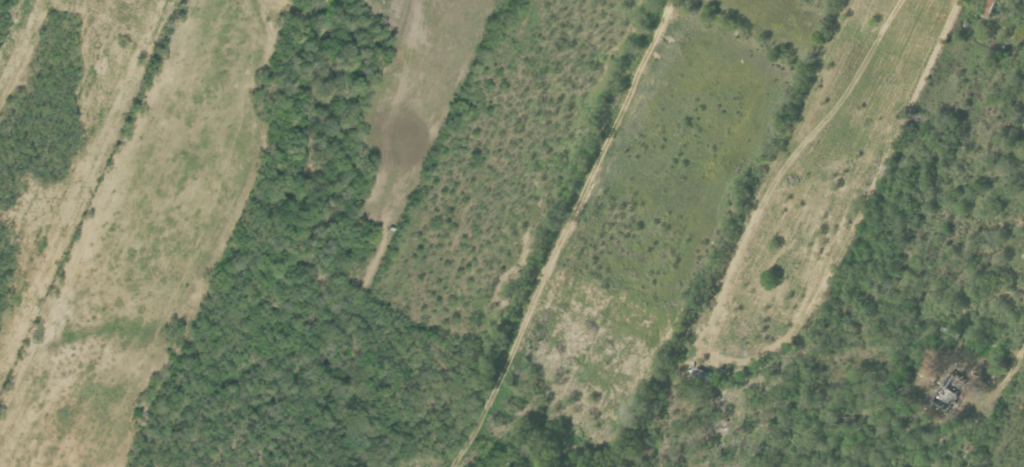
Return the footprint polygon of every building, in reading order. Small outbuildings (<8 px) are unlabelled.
[(952,413),(961,396),(959,395),(966,381),(949,372),(932,403),(952,413)]
